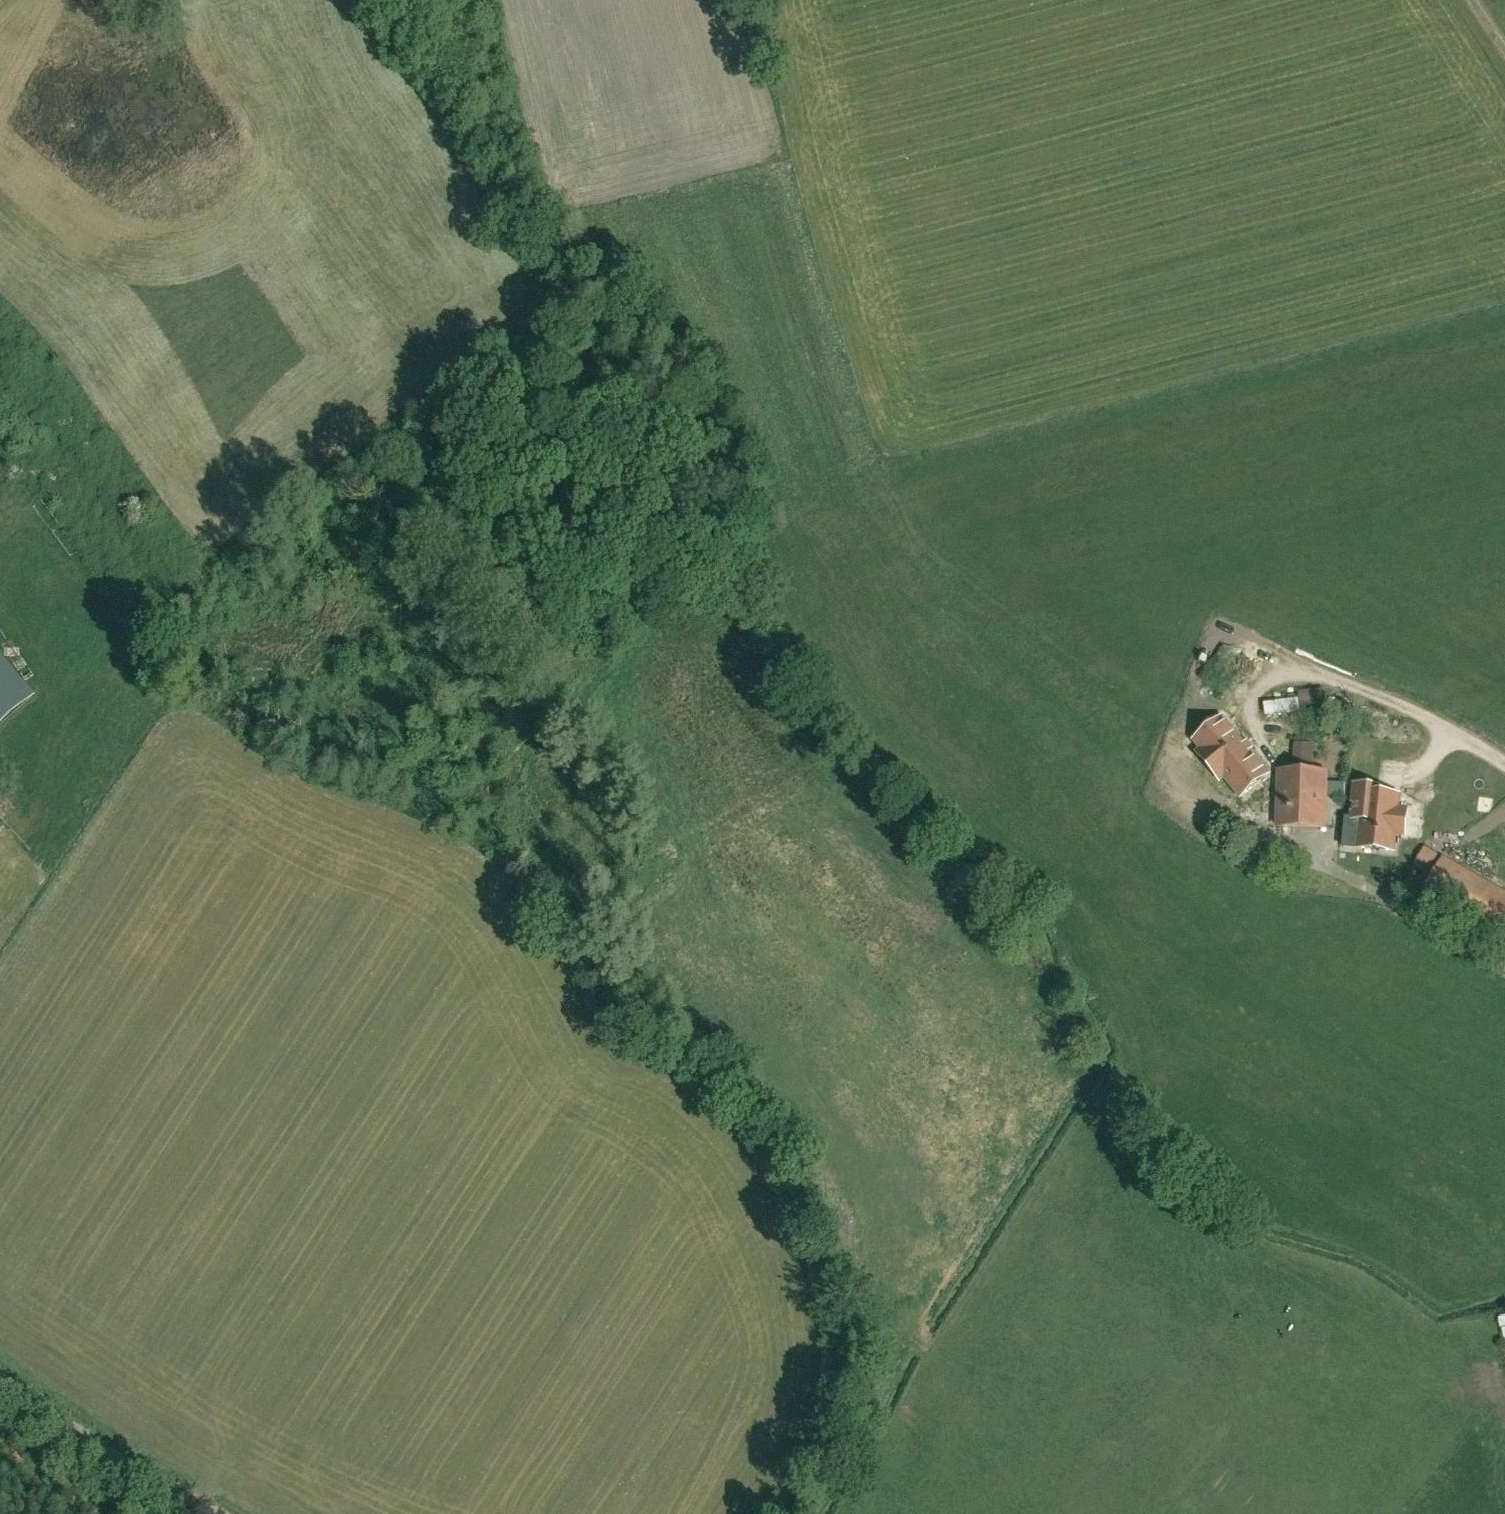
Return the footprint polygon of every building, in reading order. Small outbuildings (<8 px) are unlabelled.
[(31,697),(0,661),(0,724),(31,697)] [(1268,775),(1221,717),(1193,740),(1201,749),(1196,753),(1219,781),(1224,777),(1240,797),(1268,775)] [(1269,762),(1269,822),(1321,822),(1321,762),(1269,762)] [(1354,785),(1351,819),(1360,820),(1358,848),(1393,852),(1395,834),(1403,835),(1405,835),(1407,810),(1405,809),(1397,809),(1398,798),(1398,795),(1381,793),(1381,788),(1354,785)] [(1436,870),(1424,891),(1421,896),(1494,938),(1504,919),(1504,893),(1443,858),(1436,870)]
